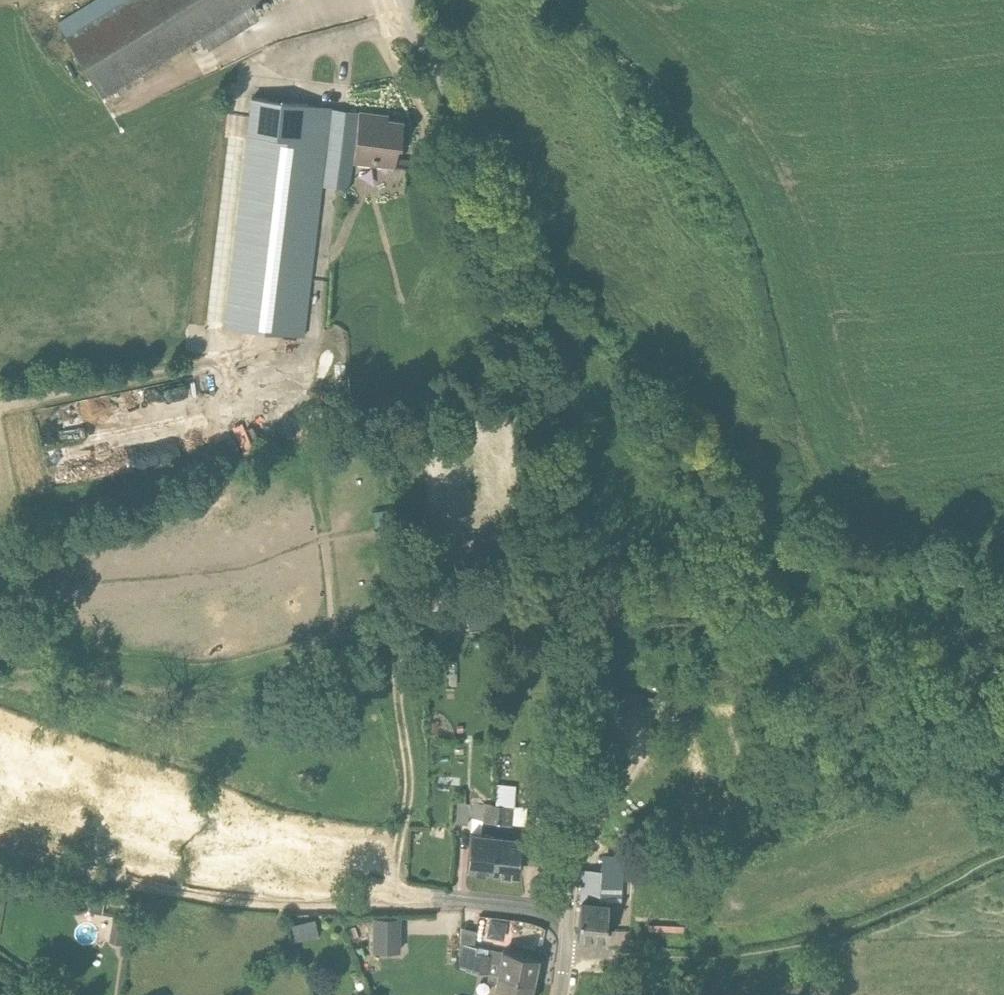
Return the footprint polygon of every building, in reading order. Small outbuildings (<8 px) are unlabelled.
[(65,39),(91,83),(102,100),(200,38),(208,50),(259,18),(251,6),(261,0),(128,0),(65,39)] [(359,113),(331,109),(331,108),(252,99),(224,328),(304,337),(322,186),(350,190),(353,161),(395,166),(395,168),(415,170),(416,162),(396,160),(398,144),(401,144),(404,121),(380,118),(381,114),(359,112),(359,113)] [(78,453),(57,452),(55,479),(76,481),(78,453)] [(521,838),(512,837),(514,807),(515,790),(497,789),(496,805),(499,805),(492,870),(518,873),(519,861),(538,863),(541,840),(521,838)] [(483,804),(483,808),(469,807),(457,807),(455,826),(467,826),(468,820),(482,821),(481,832),(471,831),(467,867),(492,870),(499,805),(496,805),(483,804)] [(578,939),(605,941),(609,900),(600,899),(601,887),(620,889),(622,869),(601,868),(601,872),(584,871),(578,939)] [(87,910),(102,913),(104,903),(89,900),(87,910)] [(126,945),(130,919),(112,916),(108,942),(126,945)] [(373,918),(372,952),(400,952),(401,919),(373,918)] [(295,922),(297,940),(321,936),(319,919),(295,922)] [(538,960),(503,952),(460,943),(458,967),(489,974),(489,975),(533,984),(538,960)] [(533,984),(489,975),(487,982),(496,983),(494,994),(531,994),(533,984)]
